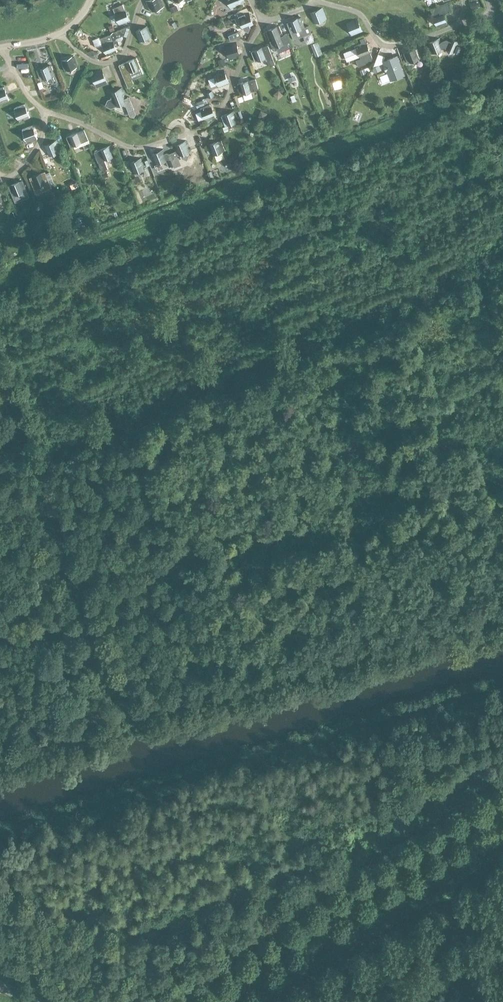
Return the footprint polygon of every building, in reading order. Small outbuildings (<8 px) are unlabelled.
[(162,0),(148,0),(146,1),(151,12),(164,7),(162,0)] [(230,9),(245,3),(244,0),(227,0),(230,9)] [(448,24),(444,14),(452,11),(449,3),(431,9),(432,14),(437,28),(448,24)] [(114,12),(119,25),(130,21),(125,7),(124,8),(123,4),(113,8),(114,12)] [(327,19),(323,7),(309,13),(314,24),(327,19)] [(243,30),(254,26),(249,12),(238,17),(243,30)] [(300,16),(287,22),(286,22),(293,40),(311,32),(308,25),(305,27),(300,16)] [(352,36),(363,32),(358,18),(346,23),(352,36)] [(139,42),(153,37),(148,25),(135,31),(139,42)] [(267,31),(273,48),(290,42),(287,34),(281,36),(280,35),(283,34),(279,25),(268,29),(268,31),(267,31)] [(117,50),(121,48),(118,39),(116,40),(116,38),(124,35),(127,26),(113,32),(111,34),(103,37),(103,42),(101,42),(107,56),(118,51),(117,50)] [(361,59),(371,55),(367,44),(366,45),(365,42),(364,38),(360,39),(362,43),(355,45),(356,47),(343,52),(347,61),(360,56),(360,57),(360,58),(361,59)] [(442,42),(440,38),(427,43),(431,54),(445,49),(444,48),(447,49),(446,50),(453,53),(454,52),(457,45),(458,42),(451,39),(450,42),(446,40),(442,42)] [(236,42),(225,45),(229,59),(241,56),(236,42)] [(318,42),(313,45),(318,56),(323,54),(318,42)] [(255,62),(266,58),(270,66),(275,64),(268,45),(265,46),(265,45),(251,51),(255,62)] [(418,48),(417,47),(404,52),(408,64),(422,58),(421,56),(418,48)] [(79,66),(74,55),(61,60),(65,72),(79,66)] [(388,73),(380,76),(382,82),(390,79),(390,80),(405,75),(401,64),(398,56),(398,55),(384,60),(383,61),(383,62),(385,66),(384,66),(386,71),(387,71),(388,73)] [(123,63),(119,65),(128,87),(131,86),(134,83),(132,78),(143,74),(141,68),(137,57),(123,62),(123,63)] [(55,76),(51,64),(37,69),(41,81),(55,76)] [(96,86),(107,82),(102,69),(91,73),(96,86)] [(230,83),(224,69),(213,74),(218,87),(230,83)] [(251,80),(251,79),(237,83),(240,95),(254,91),(254,90),(258,89),(255,79),(251,80)] [(0,88),(0,103),(10,100),(4,86),(0,88)] [(127,98),(123,87),(109,92),(111,98),(107,99),(105,105),(111,108),(115,107),(122,105),(126,107),(132,104),(129,97),(127,98)] [(334,105),(341,102),(334,90),(328,93),(334,105)] [(211,103),(200,108),(205,121),(216,117),(211,103)] [(25,104),(14,108),(19,121),(30,117),(25,104)] [(239,121),(235,110),(221,115),(225,126),(239,121)] [(38,139),(33,125),(22,129),(27,143),(38,139)] [(88,139),(84,130),(80,131),(66,136),(71,147),(87,141),(87,140),(88,139)] [(225,151),(221,139),(207,145),(212,156),(225,151)] [(62,151),(57,140),(43,145),(48,157),(62,151)] [(173,152),(175,157),(177,156),(178,157),(181,155),(182,159),(190,155),(189,152),(191,151),(187,140),(173,145),(175,151),(173,152)] [(105,160),(116,156),(111,144),(98,150),(94,152),(102,171),(108,168),(105,160)] [(168,152),(166,153),(164,149),(151,154),(155,165),(167,161),(169,167),(175,169),(175,168),(173,162),(175,157),(173,152),(170,153),(168,152)] [(147,169),(142,157),(129,163),(133,174),(147,169)] [(44,171),(31,176),(35,188),(49,182),(44,171)] [(22,180),(9,185),(13,196),(12,197),(15,203),(29,197),(27,191),(22,180)] [(77,227),(86,224),(83,215),(73,219),(77,227)]
